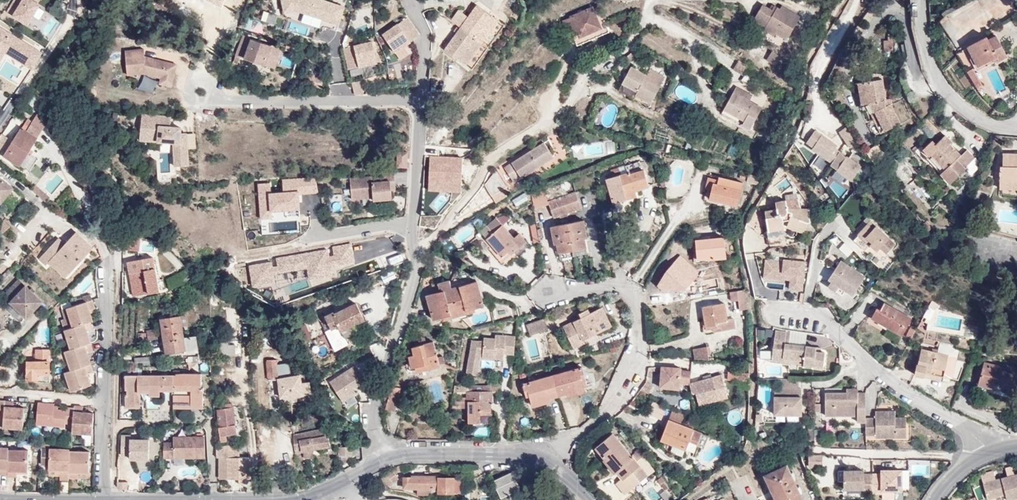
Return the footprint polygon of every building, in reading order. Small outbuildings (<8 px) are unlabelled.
[(28,28),(45,0),(24,0),(12,18),(28,28)] [(279,16),(338,33),(345,7),(321,0),(284,0),(279,16)] [(757,15),(769,23),(765,29),(775,35),(777,32),(788,39),(801,17),(783,6),(781,9),(776,6),(773,10),(771,8),(763,4),(757,15)] [(481,43),(498,20),(477,5),(460,28),(481,43)] [(566,43),(575,39),(572,32),(577,29),(580,37),(607,26),(599,6),(558,24),(566,43)] [(769,23),(757,15),(753,21),(765,29),(769,23)] [(395,52),(419,35),(407,17),(383,34),(395,52)] [(488,47),(504,24),(498,20),(481,43),(488,47)] [(572,32),(575,39),(577,45),(609,32),(607,26),(580,37),(577,29),(572,32)] [(31,75),(44,53),(0,28),(0,57),(31,75)] [(481,43),(460,28),(445,50),(466,64),(481,43)] [(276,68),(282,50),(243,36),(235,60),(239,61),(242,57),(276,68)] [(988,37),(969,47),(979,66),(997,57),(999,61),(1008,56),(998,37),(990,41),(988,37)] [(892,40),(884,41),(884,52),(893,51),(892,40)] [(377,62),(372,42),(344,48),(349,69),(377,62)] [(472,69),(488,47),(481,43),(466,64),(472,69)] [(144,48),(125,50),(127,76),(143,75),(158,79),(159,85),(171,87),(173,87),(178,63),(144,56),(144,48)] [(966,49),(958,53),(966,70),(974,66),(966,49)] [(634,51),(625,58),(629,63),(640,55),(634,51)] [(786,59),(773,51),(767,60),(780,68),(786,59)] [(647,75),(632,67),(620,90),(650,107),(661,86),(646,78),(647,75)] [(647,75),(646,78),(661,86),(665,78),(650,70),(647,75)] [(313,74),(305,72),(304,79),(312,81),(313,74)] [(975,72),(970,76),(977,88),(983,85),(975,72)] [(142,76),(139,90),(154,94),(158,80),(142,76)] [(882,79),(858,82),(861,104),(866,103),(881,131),(900,123),(891,104),(893,104),(891,98),(886,99),(882,79)] [(737,87),(735,92),(752,101),(754,96),(737,87)] [(752,101),(735,92),(725,109),(745,120),(743,124),(751,128),(763,107),(752,101)] [(743,124),(745,120),(725,109),(723,113),(743,124)] [(173,168),(189,168),(189,130),(170,130),(171,115),(141,115),(140,144),(174,144),(173,168)] [(30,173),(38,160),(28,154),(43,132),(32,125),(30,128),(25,125),(5,157),(30,173)] [(654,139),(670,143),(673,131),(657,126),(654,139)] [(861,142),(851,127),(848,129),(858,144),(861,142)] [(858,144),(848,129),(842,134),(851,148),(858,144)] [(850,159),(836,149),(839,146),(816,130),(815,132),(844,174),(853,180),(862,167),(858,165),(860,162),(851,156),(850,159)] [(844,174),(815,132),(808,141),(815,146),(814,148),(835,163),(833,166),(844,174)] [(923,149),(929,156),(932,153),(946,168),(941,173),(949,183),(965,169),(963,165),(973,157),(967,150),(961,155),(949,144),(951,142),(945,136),(935,144),(932,141),(923,149)] [(533,145),(535,149),(544,144),(542,141),(541,140),(533,145)] [(505,168),(514,182),(544,163),(543,162),(550,153),(545,143),(544,144),(535,149),(505,168)] [(880,144),(869,153),(877,166),(888,156),(880,144)] [(407,167),(408,152),(398,152),(397,167),(407,167)] [(543,162),(544,163),(553,158),(550,153),(543,162)] [(932,153),(929,156),(927,158),(941,173),(946,168),(932,153)] [(1004,153),(1003,165),(1001,165),(1000,180),(1016,181),(1016,153),(1004,153)] [(429,194),(463,193),(462,157),(429,157),(429,194)] [(640,162),(625,166),(627,173),(630,172),(642,169),(640,162)] [(613,203),(637,196),(635,191),(638,190),(649,186),(644,170),(631,174),(630,172),(627,173),(625,166),(610,170),(611,174),(606,176),(607,179),(606,179),(613,203)] [(841,194),(848,179),(835,173),(827,187),(841,194)] [(482,183),(497,204),(510,194),(496,174),(482,183)] [(709,175),(707,183),(713,184),(712,189),(709,199),(738,206),(743,183),(709,175)] [(758,184),(760,178),(749,175),(747,181),(758,184)] [(371,199),(369,176),(350,178),(351,201),(371,199)] [(539,188),(549,184),(546,176),(536,181),(539,188)] [(271,182),(257,183),(260,219),(272,218),(272,215),(302,213),(300,195),(317,194),(316,177),(282,179),(283,193),(272,194),(271,182)] [(0,178),(0,203),(2,204),(14,190),(0,178)] [(780,191),(790,184),(786,179),(776,185),(780,191)] [(1000,180),(1000,189),(1016,190),(1016,181),(1000,180)] [(391,183),(372,183),(372,203),(392,202),(391,183)] [(544,189),(531,194),(533,208),(548,204),(548,202),(544,189)] [(38,194),(52,205),(55,201),(41,190),(38,194)] [(548,202),(548,204),(553,218),(580,207),(575,192),(548,202)] [(517,208),(529,200),(524,193),(513,200),(517,208)] [(777,209),(766,211),(769,233),(784,230),(783,225),(808,233),(809,209),(786,208),(785,200),(775,202),(777,209)] [(508,250),(512,254),(527,241),(520,233),(514,238),(496,217),(480,232),(492,245),(501,256),(508,250)] [(0,224),(0,232),(4,235),(11,227),(4,220),(0,224)] [(584,238),(587,238),(584,220),(551,226),(554,244),(557,243),(559,258),(587,253),(584,238)] [(855,240),(866,251),(872,245),(879,251),(882,248),(888,253),(896,245),(871,221),(868,224),(859,233),(860,234),(855,240)] [(50,262),(55,257),(72,273),(95,248),(78,232),(67,243),(58,253),(51,248),(40,260),(46,266),(50,262)] [(139,252),(140,238),(126,236),(124,250),(139,252)] [(58,253),(67,243),(61,237),(51,248),(58,253)] [(726,258),(724,237),(696,240),(698,260),(709,259),(709,260),(726,258)] [(849,242),(839,246),(844,257),(853,253),(849,242)] [(275,261),(248,265),(252,288),(275,285),(273,274),(307,270),(308,280),(332,277),(331,267),(355,264),(352,243),(332,246),(332,249),(274,257),(275,261)] [(501,263),(512,254),(508,250),(501,256),(492,245),(489,249),(501,263)] [(400,260),(397,250),(385,254),(389,265),(400,260)] [(134,296),(159,291),(152,256),(127,261),(134,296)] [(68,278),(72,273),(55,257),(50,262),(68,278)] [(763,280),(788,280),(787,290),(805,291),(805,260),(764,259),(763,280)] [(829,279),(832,281),(846,290),(853,295),(865,277),(841,261),(829,279)] [(240,270),(239,263),(222,267),(223,273),(240,270)] [(21,280),(9,294),(15,300),(13,303),(29,318),(44,302),(21,280)] [(451,318),(467,314),(475,311),(474,308),(484,306),(477,281),(452,288),(450,281),(438,284),(441,292),(435,293),(427,295),(434,320),(443,317),(444,320),(451,318)] [(846,290),(832,281),(830,286),(843,295),(846,290)] [(747,305),(744,290),(730,292),(731,301),(737,300),(739,306),(747,305)] [(75,300),(75,302),(76,305),(71,307),(64,309),(69,328),(92,321),(95,320),(92,313),(91,310),(94,309),(96,308),(91,294),(85,297),(75,300)] [(937,305),(933,302),(929,308),(934,310),(937,305)] [(339,326),(342,331),(356,324),(364,320),(356,304),(334,314),(333,313),(325,316),(331,329),(339,326)] [(706,330),(713,328),(719,328),(719,331),(735,328),(733,319),(727,320),(724,304),(703,308),(706,330)] [(877,308),(871,318),(901,335),(910,318),(885,304),(880,311),(877,308)] [(612,326),(603,308),(591,314),(588,310),(579,314),(581,319),(563,327),(574,348),(585,343),(583,340),(612,326)] [(184,338),(181,316),(161,319),(167,354),(185,350),(186,354),(199,352),(197,336),(184,338)] [(547,327),(544,318),(527,324),(530,333),(547,327)] [(92,321),(69,328),(67,329),(72,349),(66,350),(72,369),(66,371),(72,390),(92,384),(89,374),(93,372),(90,363),(92,363),(89,352),(94,351),(91,342),(93,342),(90,332),(94,330),(92,321)] [(356,324),(342,331),(344,337),(358,330),(356,324)] [(789,329),(775,326),(773,340),(787,342),(789,329)] [(905,337),(910,340),(916,331),(911,327),(905,337)] [(157,338),(156,330),(148,332),(149,339),(157,338)] [(504,354),(515,354),(516,337),(496,335),(495,339),(485,338),(484,342),(473,341),(467,374),(478,376),(482,353),(484,353),(483,358),(495,359),(495,353),(504,354)] [(426,343),(425,337),(422,338),(422,336),(414,339),(416,346),(412,347),(414,354),(409,356),(412,367),(416,366),(417,372),(440,366),(440,365),(445,364),(443,356),(438,358),(434,341),(426,343)] [(787,342),(773,340),(770,357),(781,360),(782,356),(802,359),(801,363),(801,365),(820,368),(823,352),(820,351),(813,350),(814,346),(787,342)] [(235,355),(234,346),(220,347),(224,356),(235,355)] [(696,359),(709,360),(707,346),(694,349),(696,359)] [(50,379),(50,349),(37,350),(37,362),(28,362),(28,379),(50,379)] [(926,372),(943,376),(950,378),(955,358),(937,353),(937,350),(931,349),(931,352),(921,349),(915,374),(925,376),(926,372)] [(211,362),(211,356),(186,357),(186,364),(189,364),(198,363),(211,362)] [(302,372),(296,373),(296,370),(291,370),(290,360),(279,361),(278,356),(269,356),(270,377),(280,376),(283,395),(312,391),(311,379),(303,380),(302,372)] [(149,365),(149,357),(135,358),(135,366),(149,365)] [(199,372),(211,372),(211,362),(198,363),(199,368),(199,372)] [(997,382),(1012,387),(1015,375),(999,371),(1000,366),(985,362),(979,384),(995,389),(997,382)] [(329,382),(344,404),(371,386),(356,364),(329,382)] [(530,396),(532,404),(550,398),(567,394),(585,388),(582,381),(586,380),(582,366),(522,383),(526,397),(530,396)] [(739,381),(739,372),(724,371),(723,379),(739,381)] [(942,381),(943,376),(926,372),(925,376),(942,381)] [(174,376),(174,390),(174,407),(186,407),(186,405),(203,405),(203,393),(204,393),(204,388),(202,388),(202,374),(179,374),(177,374),(177,376),(174,376)] [(139,376),(126,376),(125,390),(128,390),(128,395),(125,394),(125,408),(136,408),(136,406),(141,406),(141,393),(139,393),(139,389),(139,376)] [(174,390),(174,376),(139,376),(139,389),(149,390),(150,396),(161,396),(160,390),(165,389),(165,390),(169,390),(174,390)] [(718,400),(712,378),(703,381),(689,384),(691,393),(695,392),(698,405),(718,400)] [(1010,393),(1012,387),(997,382),(995,389),(1010,393)] [(481,414),(491,414),(491,411),(492,411),(492,401),(493,401),(493,391),(492,391),(492,385),(468,386),(468,393),(468,415),(470,414),(470,423),(481,422),(481,414)] [(787,394),(787,386),(772,386),(773,412),(800,412),(800,393),(787,394)] [(799,386),(787,386),(787,394),(800,393),(799,386)] [(586,392),(585,388),(567,394),(568,397),(586,392)] [(759,389),(760,400),(767,400),(766,388),(759,389)] [(390,389),(385,409),(395,412),(399,397),(396,397),(398,391),(390,389)] [(856,391),(845,391),(824,392),(824,415),(856,414),(855,420),(864,420),(864,417),(864,391),(856,391)] [(550,398),(532,404),(533,407),(551,402),(550,398)] [(15,402),(6,401),(4,417),(4,427),(23,429),(25,408),(14,407),(15,402)] [(83,413),(83,407),(75,407),(75,408),(67,408),(67,411),(55,410),(55,403),(39,403),(37,423),(66,426),(66,422),(73,423),(72,431),(93,433),(94,415),(83,413)] [(220,426),(222,441),(229,440),(228,434),(239,432),(237,423),(239,423),(238,414),(236,415),(234,406),(227,407),(219,408),(221,425),(220,426)] [(864,417),(864,420),(864,434),(874,433),(874,436),(904,435),(904,417),(894,417),(893,415),(884,414),(883,411),(874,410),(874,418),(864,417)] [(672,411),(668,420),(679,425),(683,415),(672,411)] [(679,425),(668,420),(662,438),(672,442),(671,444),(672,444),(685,449),(693,452),(695,446),(699,439),(701,433),(679,425)] [(293,435),(295,453),(330,446),(327,438),(325,438),(323,429),(293,435)] [(636,462),(632,457),(612,433),(595,447),(604,458),(607,457),(617,471),(616,472),(621,478),(622,479),(624,478),(632,488),(651,472),(648,469),(644,473),(640,469),(648,462),(642,456),(636,462)] [(122,435),(119,457),(139,460),(137,470),(148,472),(154,441),(122,435)] [(183,460),(205,460),(205,436),(172,437),(172,442),(163,442),(163,462),(183,462),(183,460)] [(685,449),(672,444),(670,450),(683,455),(685,449)] [(239,446),(229,448),(229,458),(239,457),(239,446)] [(339,454),(352,454),(352,446),(339,446),(339,454)] [(9,449),(9,447),(0,447),(0,468),(0,473),(9,473),(9,449)] [(50,448),(49,469),(61,469),(61,475),(60,484),(69,484),(69,477),(78,477),(78,471),(90,472),(90,451),(70,451),(70,449),(50,448)] [(228,477),(228,478),(245,478),(252,478),(252,457),(239,457),(229,458),(229,448),(216,450),(217,457),(220,457),(228,457),(228,477)] [(30,450),(9,449),(9,473),(9,477),(18,477),(18,474),(18,471),(29,471),(30,450)] [(644,455),(640,450),(632,457),(636,462),(642,456),(644,455)] [(823,455),(808,455),(809,467),(823,466),(823,455)] [(220,477),(228,477),(228,457),(220,457),(220,477)] [(607,457),(604,458),(602,460),(614,474),(616,472),(617,471),(607,457)] [(763,475),(775,499),(802,499),(786,465),(763,475)] [(912,465),(912,476),(927,475),(927,465),(912,465)] [(400,466),(392,468),(393,470),(383,475),(383,476),(380,480),(389,486),(399,479),(395,472),(401,470),(400,466)] [(881,475),(864,475),(863,471),(843,471),(844,488),(864,488),(864,493),(881,493),(881,490),(900,490),(900,470),(887,470),(887,474),(881,475)] [(493,481),(501,498),(520,489),(513,472),(493,481)] [(982,484),(986,499),(1005,494),(1007,499),(1016,497),(1016,477),(1016,474),(982,484)] [(440,491),(446,491),(454,488),(454,478),(439,478),(439,476),(412,476),(412,477),(405,477),(405,486),(419,486),(430,487),(439,487),(440,491)] [(625,494),(632,488),(624,478),(622,479),(621,478),(616,483),(625,494)] [(977,499),(978,499),(984,498),(979,485),(973,488),(977,499)]
